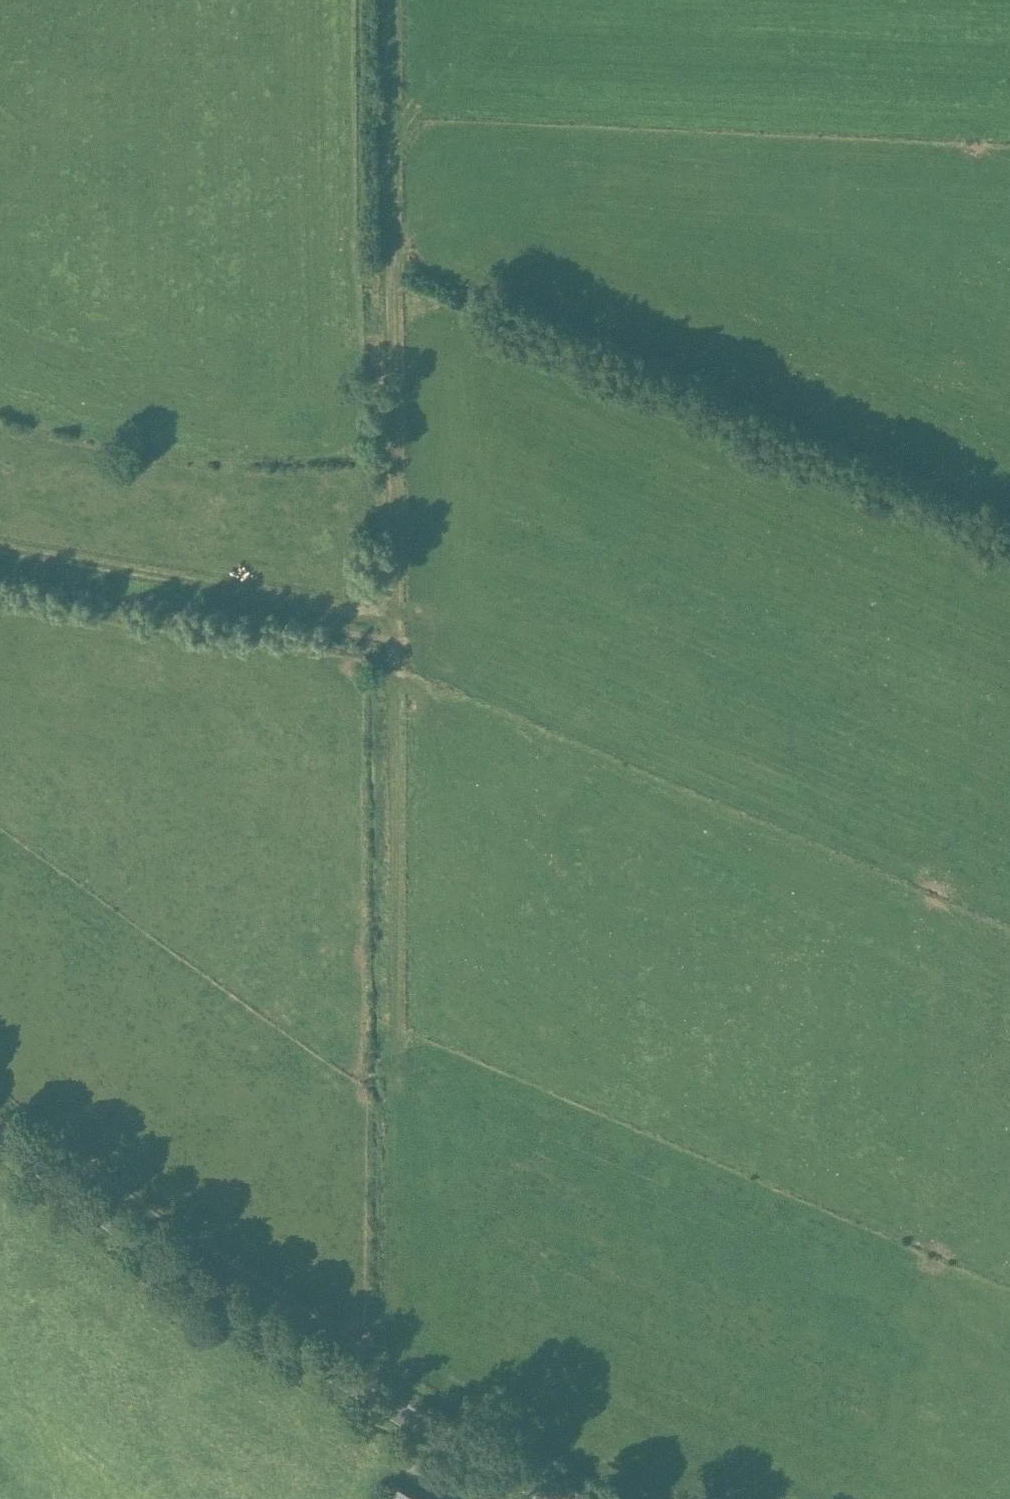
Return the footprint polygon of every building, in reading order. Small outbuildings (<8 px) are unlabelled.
[(390,1498),(432,1498),(398,1482),(390,1498)]
